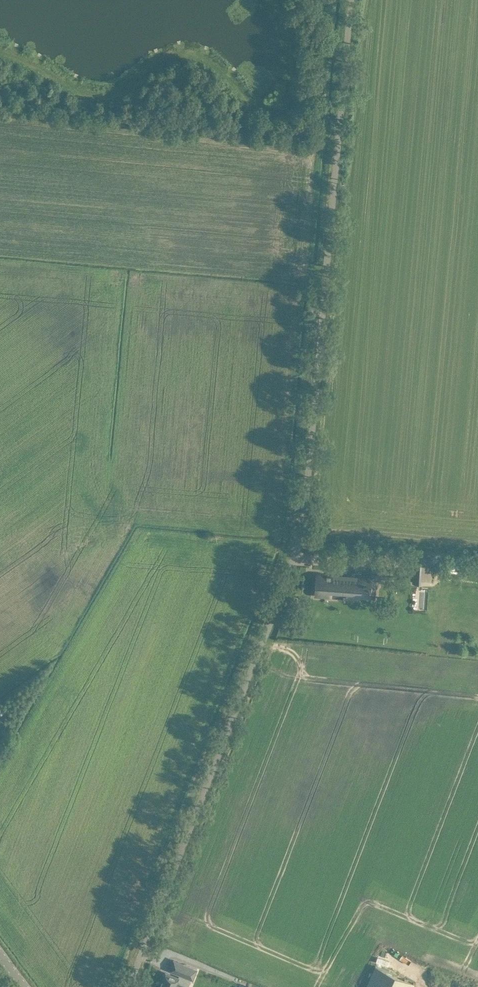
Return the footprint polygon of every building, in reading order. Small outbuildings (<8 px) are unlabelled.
[(415,569),(413,582),(429,583),(430,570),(415,569)] [(317,574),(315,594),(324,595),(324,593),(332,594),(332,596),(343,596),(343,598),(346,599),(346,592),(364,593),(365,578),(332,575),(331,575),(331,576),(327,575),(327,574),(327,575),(317,574)] [(429,972),(439,946),(432,944),(423,970),(429,972)] [(160,986),(189,986),(188,986),(191,979),(193,979),(197,969),(183,963),(179,974),(178,978),(166,973),(160,986)] [(365,986),(412,986),(414,982),(375,965),(365,986)]
